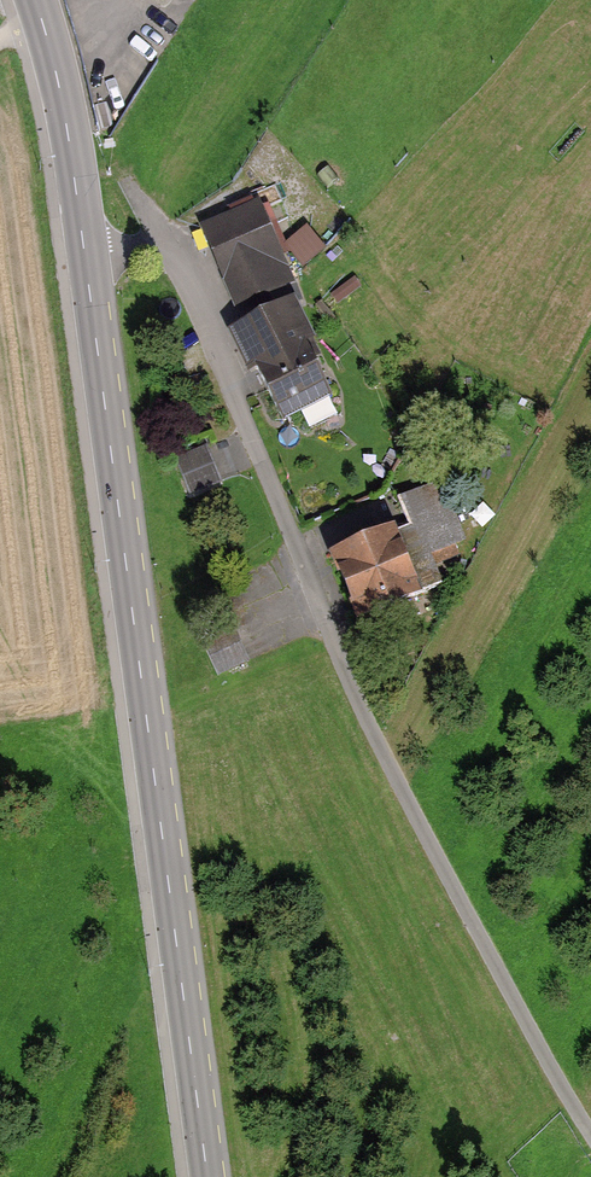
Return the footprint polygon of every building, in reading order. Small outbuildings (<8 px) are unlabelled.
[(262,208),(208,231),(243,310),(297,287),(262,208)] [(302,305),(234,337),(254,378),(262,374),(287,426),(337,403),(311,348),(320,344),(302,305)] [(224,483),(208,449),(179,464),(195,497),(224,483)] [(411,530),(338,561),(363,620),(444,586),(432,558),(469,543),(444,484),(400,503),(411,530)] [(252,664),(235,630),(208,643),(224,677),(252,664)]
